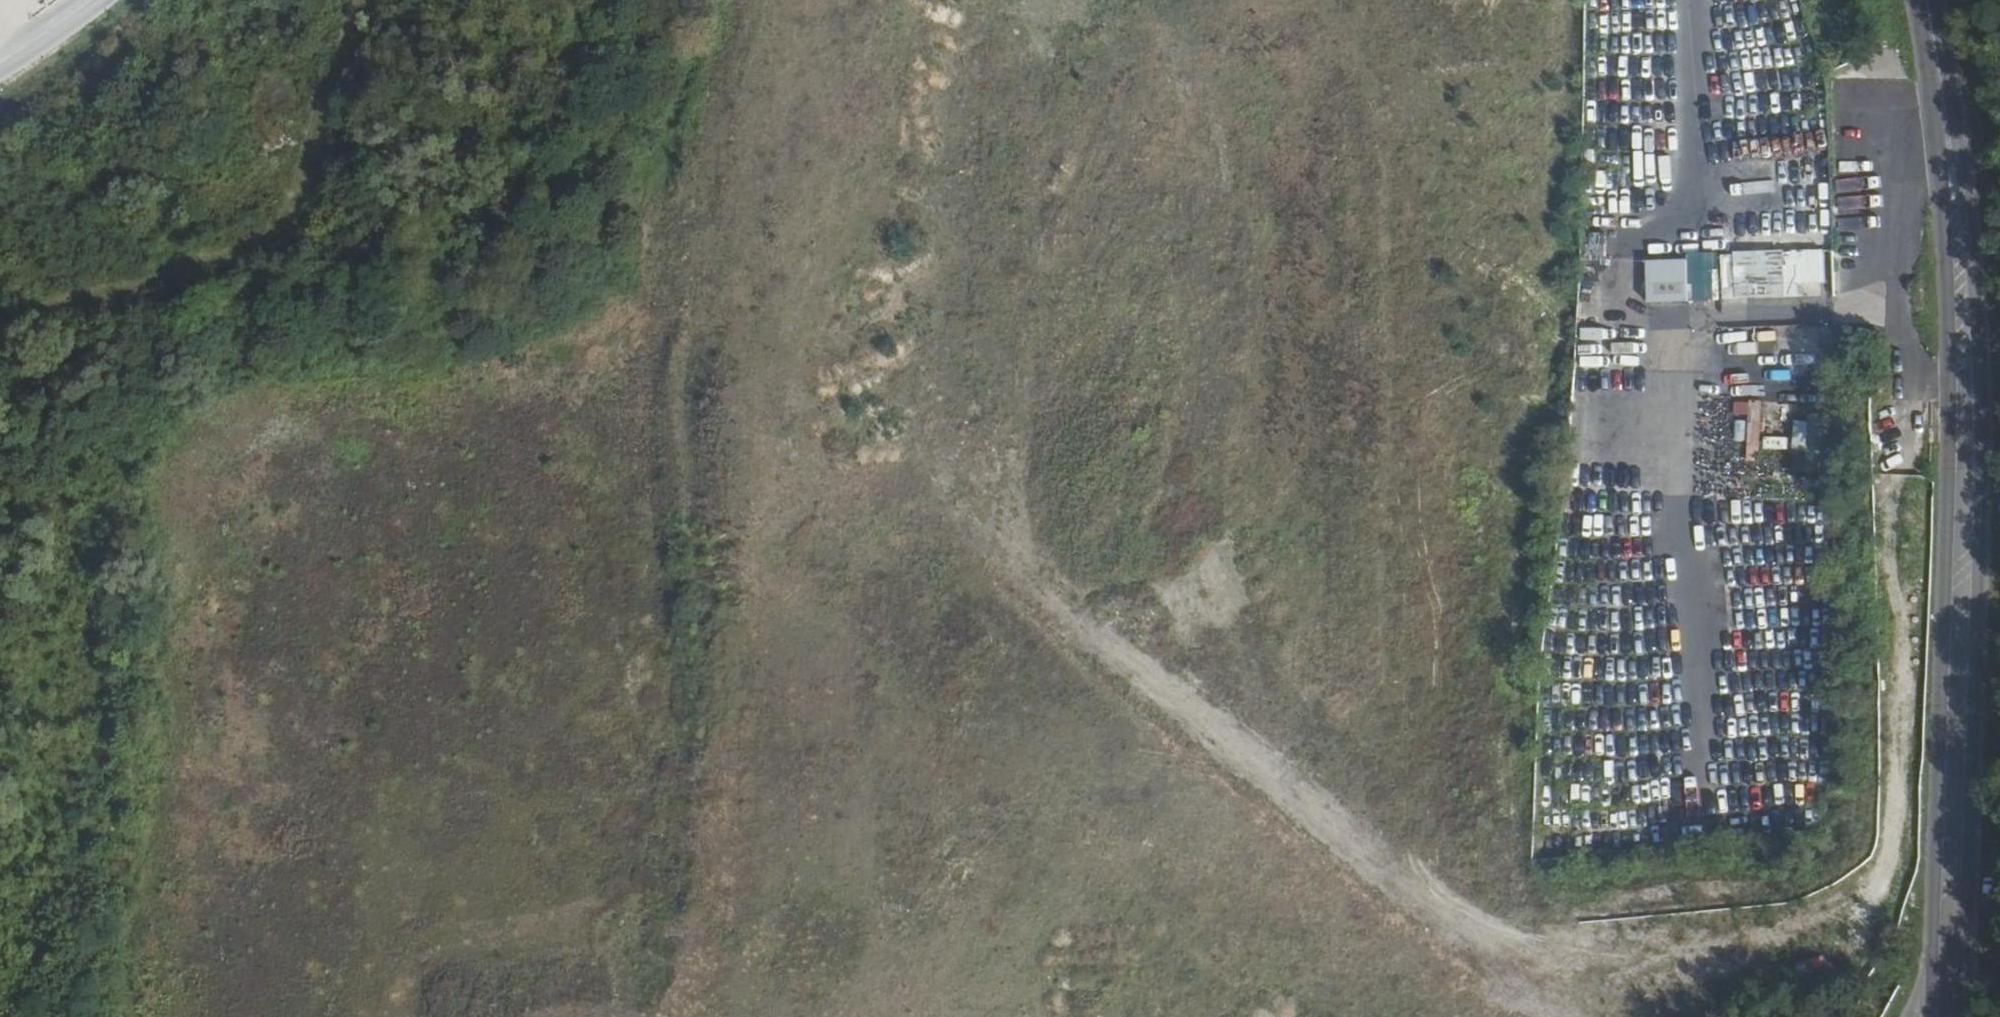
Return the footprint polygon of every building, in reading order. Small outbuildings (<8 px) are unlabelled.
[(1714,302),(1780,300),(1778,249),(1713,251),(1714,302)] [(1828,472),(1829,415),(1797,414),(1796,450),(1808,450),(1807,472),(1828,472)]
